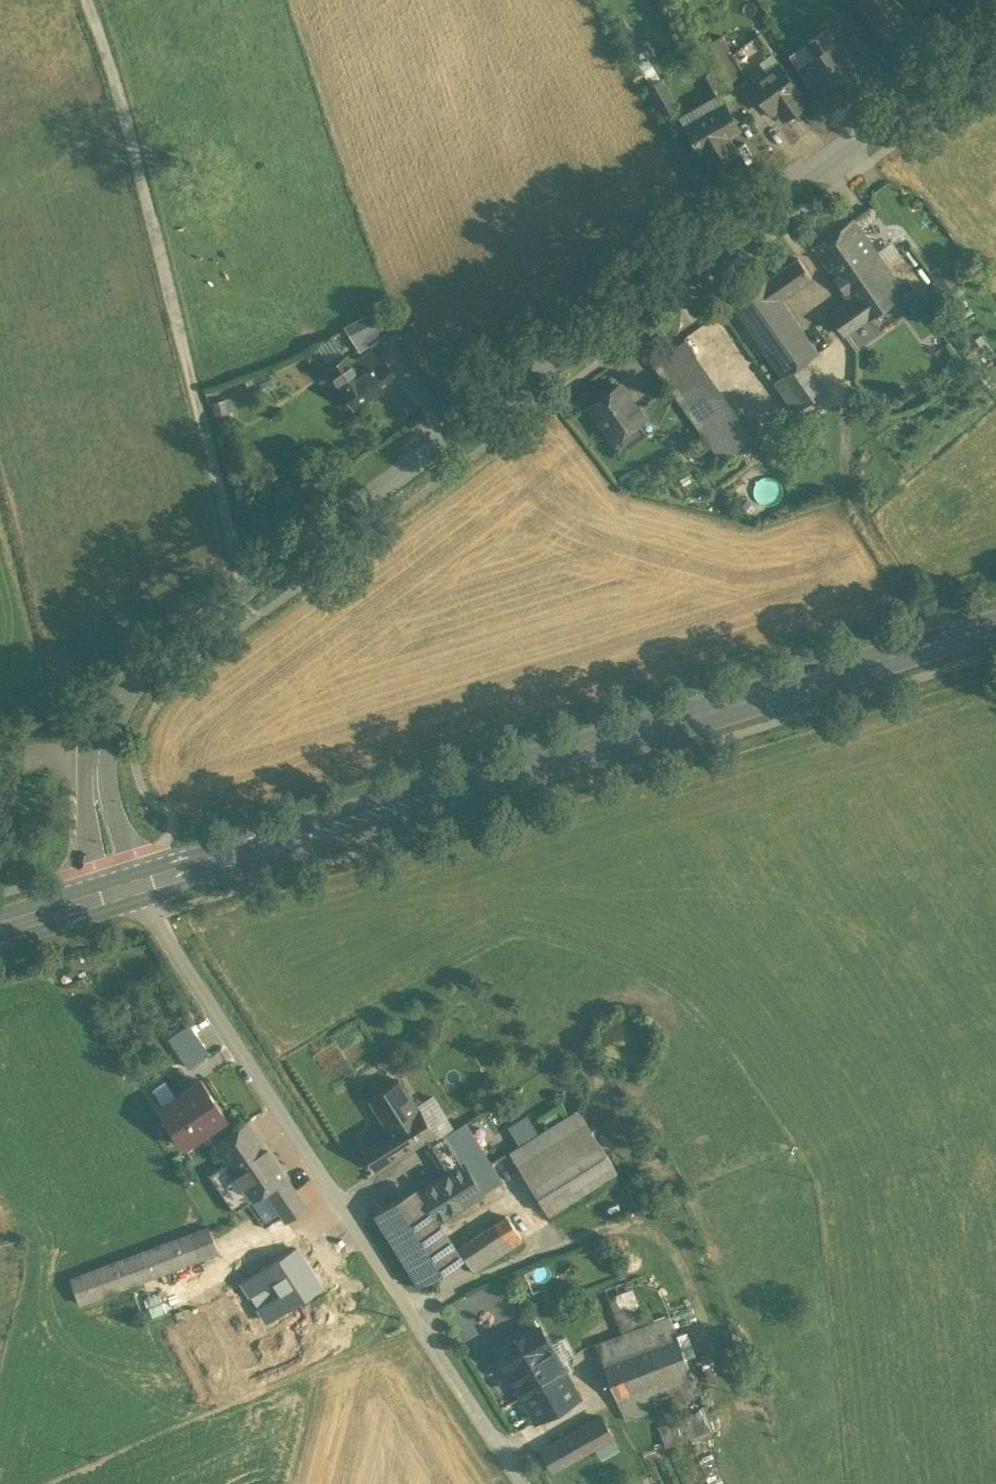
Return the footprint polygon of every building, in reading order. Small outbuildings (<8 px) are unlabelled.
[(873,24),(878,32),(882,29),(889,38),(890,39),(913,23),(897,0),(860,0),(877,21),(873,24)] [(936,11),(914,28),(921,38),(943,21),(936,11)] [(872,51),(885,41),(878,32),(873,24),(870,21),(858,29),(872,51)] [(819,54),(810,60),(823,76),(829,85),(856,66),(828,28),(809,41),(819,54)] [(889,38),(882,29),(878,32),(885,41),(889,38)] [(736,89),(750,80),(724,37),(711,45),(723,66),(736,89)] [(624,47),(634,62),(647,53),(638,38),(624,47)] [(823,76),(810,60),(799,68),(810,86),(823,76)] [(782,63),(754,84),(772,108),(777,105),(787,118),(811,100),(782,63)] [(719,98),(736,89),(723,66),(706,76),(719,98)] [(652,88),(666,113),(677,106),(663,82),(652,88)] [(682,118),(688,127),(724,107),(719,98),(682,118)] [(724,107),(688,127),(702,152),(705,150),(715,167),(737,154),(728,137),(740,130),(726,106),(724,107)] [(854,218),(814,246),(836,279),(877,250),(854,218)] [(798,258),(767,280),(781,299),(812,277),(798,258)] [(767,280),(717,314),(770,387),(818,353),(781,299),(767,280)] [(864,319),(851,299),(833,314),(846,334),(864,319)] [(377,312),(345,326),(361,349),(372,342),(373,345),(391,333),(377,312)] [(675,345),(653,361),(721,459),(744,443),(675,345)] [(347,356),(329,369),(356,407),(397,379),(376,348),(352,364),(347,356)] [(620,383),(591,405),(615,440),(621,436),(639,422),(644,418),(620,383)] [(234,397),(215,398),(216,417),(235,417),(234,397)] [(646,432),(639,422),(621,436),(628,445),(646,432)] [(763,496),(778,493),(775,476),(759,479),(763,496)] [(167,1033),(187,1067),(211,1053),(191,1019),(167,1033)] [(202,1078),(160,1107),(184,1145),(205,1131),(228,1116),(202,1078)] [(400,1079),(371,1097),(389,1127),(419,1109),(417,1106),(400,1079)] [(419,1108),(435,1133),(434,1133),(437,1140),(446,1134),(454,1129),(433,1096),(417,1106),(419,1109),(419,1108)] [(419,1108),(419,1109),(389,1127),(363,1144),(378,1169),(422,1141),(434,1133),(435,1133),(419,1108)] [(619,1168),(582,1110),(535,1139),(514,1153),(552,1212),(619,1168)] [(236,1128),(228,1116),(205,1131),(214,1142),(236,1128)] [(250,1117),(236,1128),(214,1142),(227,1161),(252,1199),(267,1190),(287,1176),(289,1175),(250,1117)] [(509,1155),(514,1153),(535,1139),(523,1119),(496,1135),(509,1155)] [(466,1167),(484,1192),(502,1181),(465,1122),(454,1129),(446,1134),(466,1167)] [(437,1140),(434,1133),(422,1141),(427,1148),(430,1147),(446,1172),(447,1171),(450,1177),(466,1167),(446,1134),(437,1140)] [(235,1211),(252,1199),(227,1161),(209,1173),(235,1211)] [(466,1167),(450,1177),(447,1171),(446,1172),(419,1189),(439,1220),(484,1192),(466,1167)] [(307,1206),(287,1176),(267,1190),(287,1220),(307,1206)] [(418,1187),(377,1213),(422,1284),(464,1258),(439,1220),(419,1189),(418,1187)] [(504,1218),(495,1224),(512,1246),(519,1240),(504,1218)] [(495,1224),(460,1248),(476,1271),(512,1246),(495,1224)] [(131,1283),(219,1250),(209,1226),(71,1277),(80,1302),(131,1283)] [(319,1288),(294,1250),(245,1281),(269,1318),(319,1288)] [(613,1310),(633,1302),(627,1286),(606,1294),(613,1310)] [(622,1333),(642,1325),(633,1302),(613,1310),(622,1333)] [(604,1364),(650,1346),(642,1325),(622,1333),(596,1343),(604,1364)] [(558,1363),(539,1328),(500,1349),(520,1384),(558,1363)] [(663,1379),(691,1369),(678,1335),(650,1346),(663,1379)] [(663,1379),(650,1346),(604,1364),(617,1397),(649,1384),(663,1379)] [(576,1396),(558,1363),(520,1384),(537,1417),(576,1396)] [(649,1384),(658,1408),(700,1392),(691,1369),(663,1379),(649,1384)] [(617,1397),(625,1419),(658,1408),(649,1384),(617,1397)] [(706,1411),(684,1419),(690,1435),(712,1426),(706,1411)] [(603,1416),(544,1449),(555,1468),(613,1435),(603,1416)] [(684,1419),(661,1427),(667,1443),(690,1435),(684,1419)]
